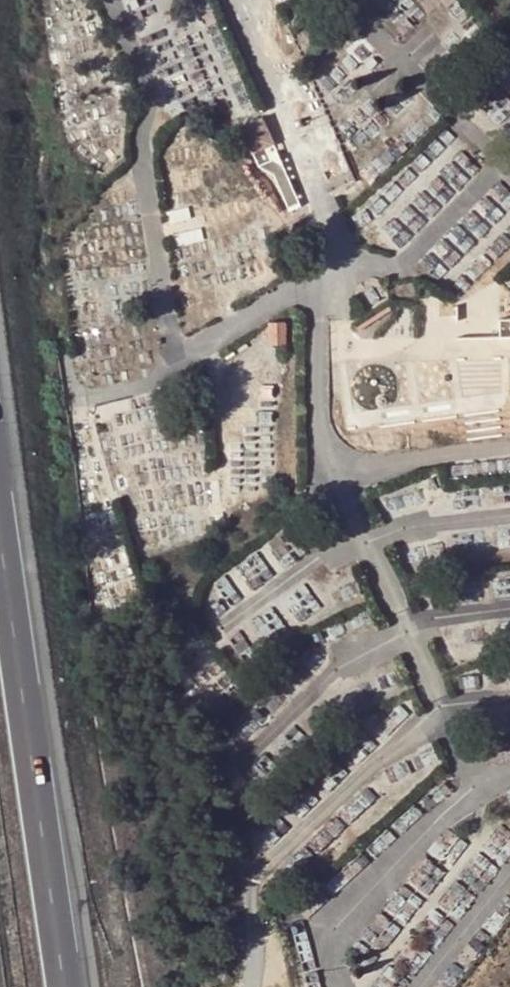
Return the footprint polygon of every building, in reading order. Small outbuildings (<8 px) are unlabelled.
[(252,154),(275,144),(263,116),(240,127),(252,154)] [(357,327),(390,302),(388,299),(355,324),(357,327)] [(442,335),(443,363),(447,363),(447,384),(431,384),(431,401),(452,402),(452,416),(468,417),(468,402),(488,402),(488,376),(496,376),(505,392),(509,390),(509,349),(506,347),(496,363),(473,363),(479,331),(474,313),(447,313),(447,318),(430,318),(430,331),(442,335)] [(269,322),(270,345),(285,344),(284,322),(269,322)]
